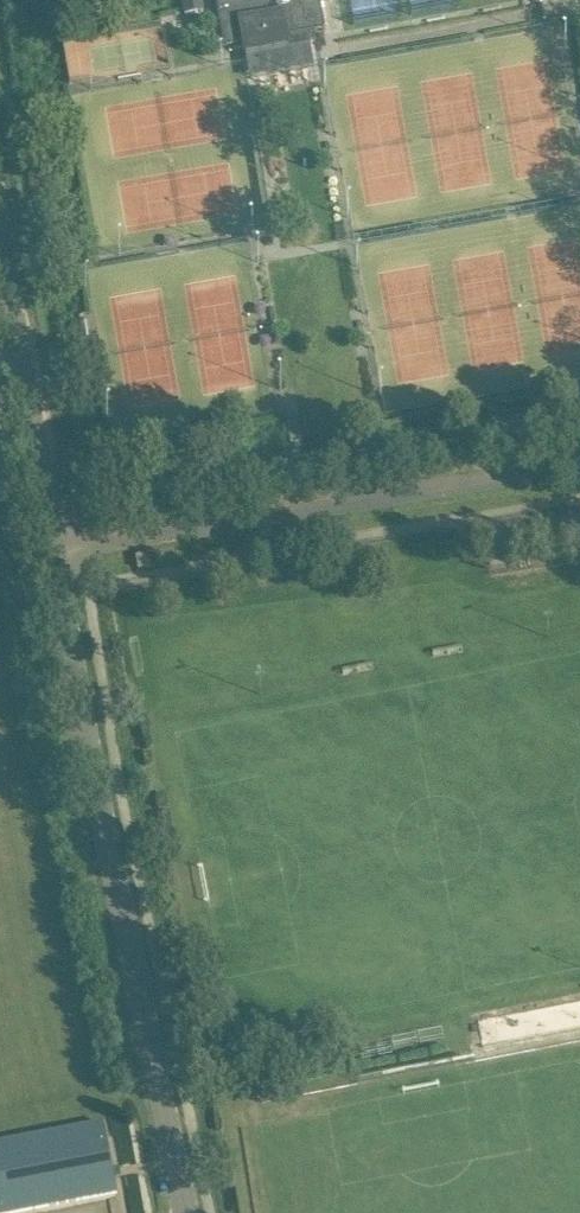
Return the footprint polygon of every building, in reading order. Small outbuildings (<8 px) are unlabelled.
[(206,11),(204,0),(184,0),(187,15),(206,11)] [(225,48),(244,45),(246,58),(248,58),(311,47),(317,46),(315,33),(326,31),(322,10),(320,0),(216,0),(225,48)] [(291,445),(303,443),(299,419),(287,421),(291,445)] [(138,569),(150,567),(149,555),(136,557),(138,569)] [(94,1199),(117,1194),(103,1124),(80,1129),(0,1144),(0,1212),(22,1212),(94,1199)]
